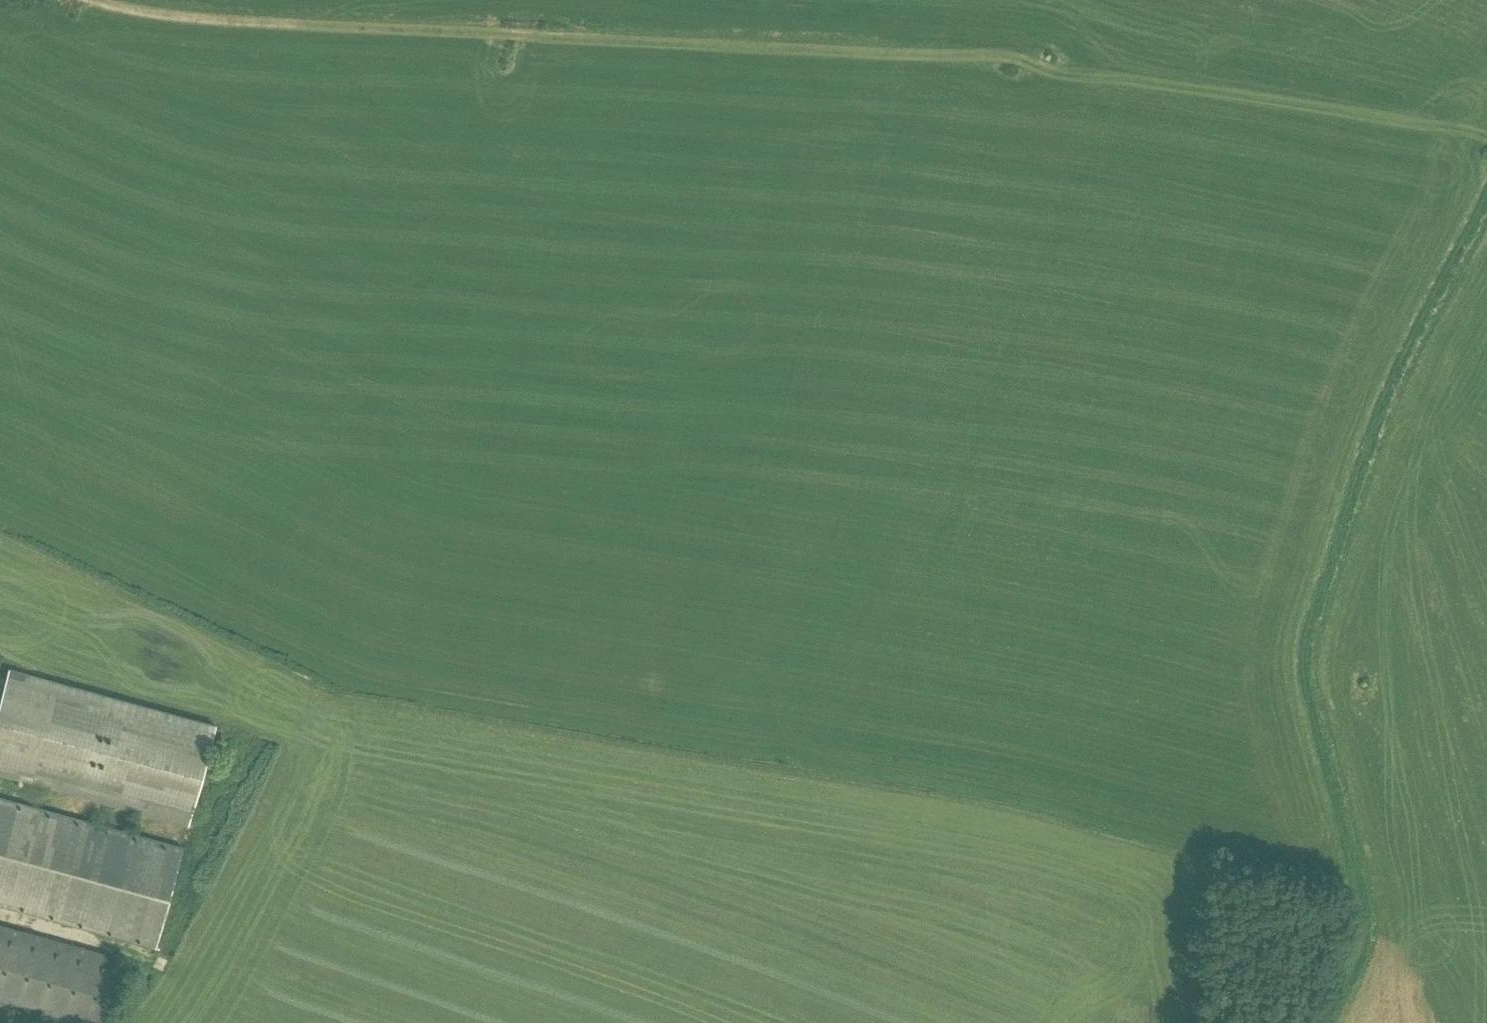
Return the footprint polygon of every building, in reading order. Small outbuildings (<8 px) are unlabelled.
[(215,726),(8,669),(0,700),(0,774),(188,825),(215,726)] [(180,847),(0,798),(0,905),(153,947),(180,847)] [(119,958),(0,926),(0,1003),(71,1022),(101,1022),(119,958)]
